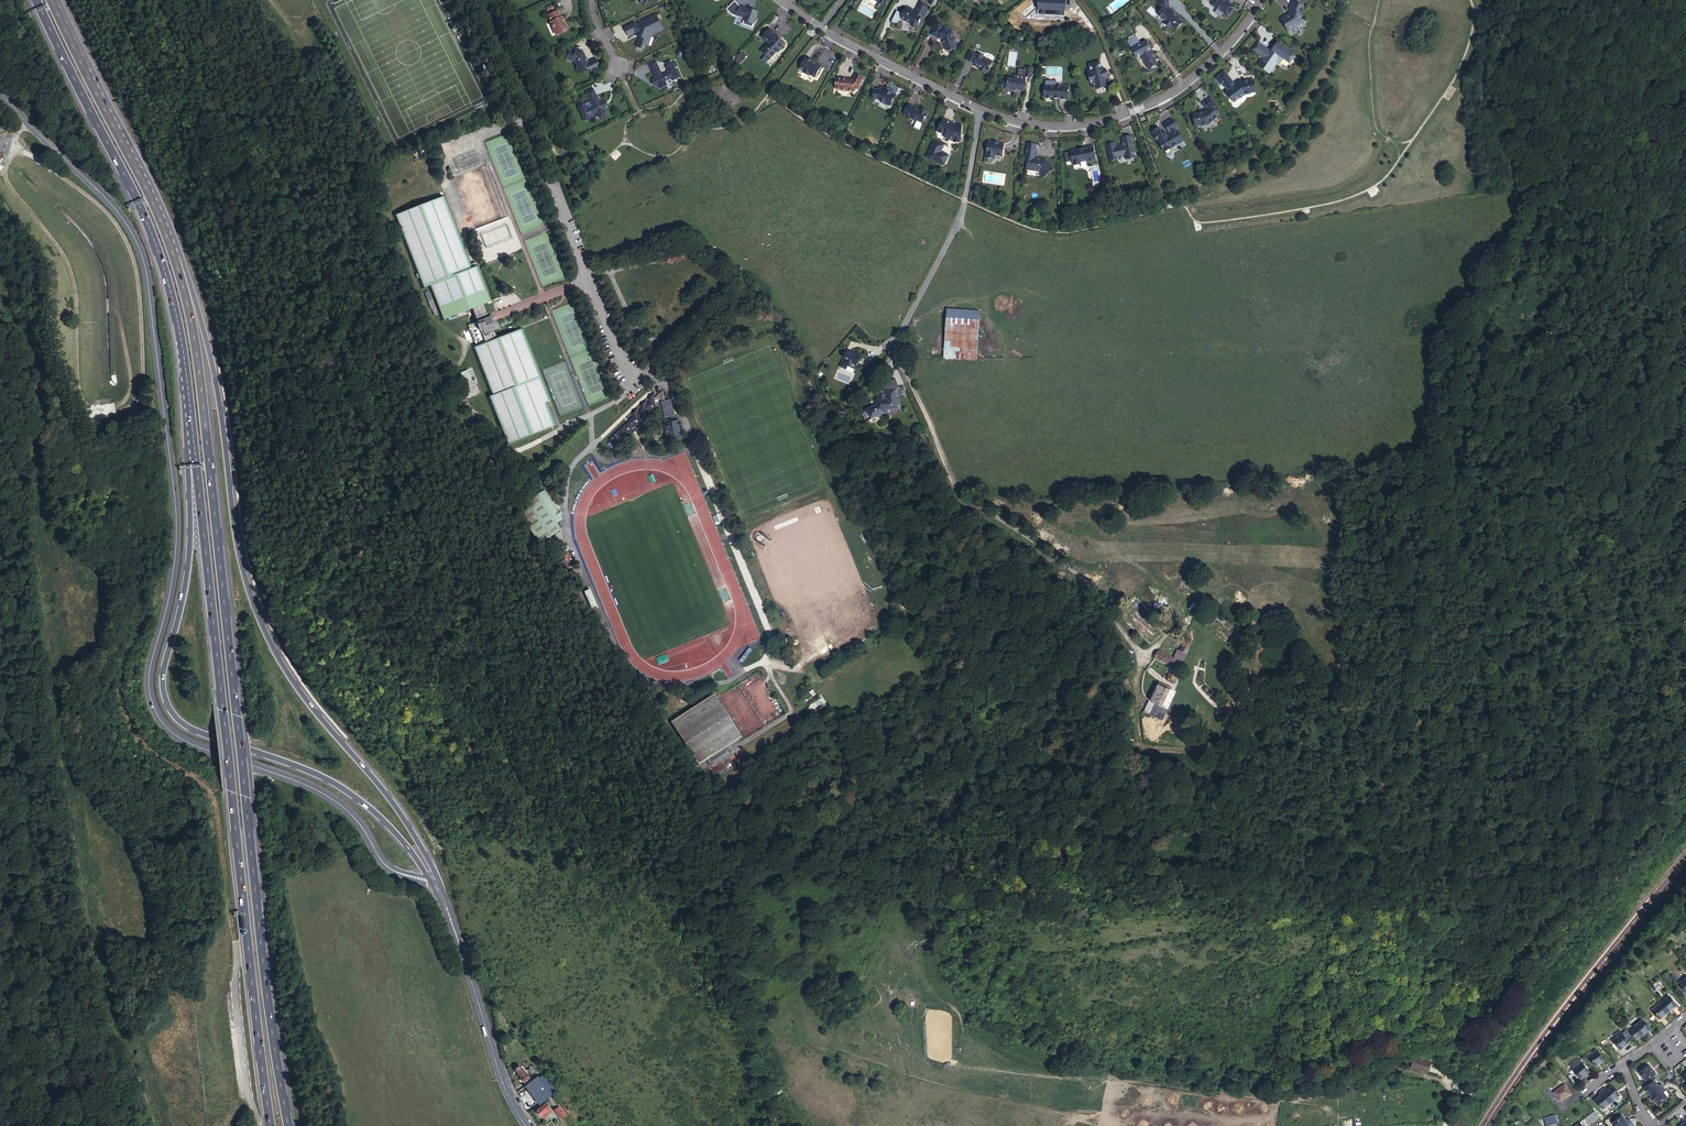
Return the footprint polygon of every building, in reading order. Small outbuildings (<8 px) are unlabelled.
[(1045,9),(1045,15),(1065,16),(1066,0),(1039,0),(1038,9),(1045,9)] [(1179,18),(1169,8),(1168,0),(1159,0),(1156,0),(1157,7),(1160,8),(1161,10),(1158,13),(1166,21),(1165,22),(1166,26),(1170,27),(1171,26),(1175,30),(1182,22),(1178,19),(1179,18)] [(1214,2),(1217,3),(1216,7),(1221,12),(1218,15),(1224,20),(1227,17),(1231,21),(1235,15),(1235,14),(1236,14),(1236,13),(1235,12),(1235,11),(1232,9),(1234,6),(1231,4),(1233,0),(1212,0),(1214,2)] [(1303,10),(1304,6),(1293,1),(1289,10),(1291,11),(1289,16),(1287,17),(1286,16),(1281,18),(1288,31),(1299,25),(1303,16),(1301,15),(1303,10)] [(916,27),(922,15),(925,17),(928,11),(927,8),(927,7),(922,5),(919,3),(915,12),(914,11),(913,11),(905,8),(901,16),(906,19),(905,20),(911,23),(911,25),(911,28),(913,29),(916,27)] [(748,8),(748,9),(740,6),(736,15),(745,18),(744,19),(747,20),(747,21),(750,22),(751,22),(754,23),(758,12),(748,8)] [(558,10),(547,15),(550,22),(553,28),(556,35),(567,30),(567,28),(565,23),(564,23),(562,20),(563,19),(562,18),(561,17),(558,10)] [(645,20),(639,23),(638,25),(634,23),(624,28),(629,36),(634,33),(636,34),(638,33),(640,36),(636,46),(643,49),(645,45),(648,46),(652,34),(663,29),(656,14),(647,19),(648,20),(645,21),(645,20)] [(936,26),(931,35),(942,40),(943,40),(944,43),(943,43),(945,50),(947,50),(947,51),(955,48),(955,47),(956,46),(954,40),(955,39),(952,31),(944,27),(943,29),(936,26)] [(775,36),(777,35),(770,29),(762,37),(769,43),(761,51),(766,55),(770,58),(777,51),(778,52),(781,49),(780,49),(784,44),(775,36)] [(1132,49),(1134,53),(1136,52),(1138,56),(1141,54),(1142,57),(1146,64),(1147,63),(1149,68),(1157,64),(1155,59),(1156,59),(1152,52),(1150,53),(1149,50),(1150,49),(1151,49),(1146,40),(1139,44),(1135,36),(1127,40),(1132,48),(1132,49)] [(1264,48),(1257,43),(1252,51),(1260,55),(1260,54),(1264,57),(1261,60),(1272,68),(1277,61),(1279,63),(1283,58),(1289,63),(1291,61),(1292,61),(1294,58),(1293,58),(1295,55),(1276,43),(1269,52),(1264,49),(1264,48)] [(574,53),(569,51),(566,58),(571,60),(570,60),(574,62),(576,67),(576,68),(578,72),(579,73),(589,68),(591,71),(599,67),(595,58),(587,62),(582,52),(575,49),(574,53)] [(979,70),(986,73),(987,71),(988,71),(992,62),(982,57),(983,56),(978,54),(970,51),(966,60),(976,65),(976,66),(980,68),(979,70)] [(813,62),(813,61),(806,57),(799,69),(803,71),(803,72),(809,76),(809,75),(815,78),(821,67),(813,62)] [(658,67),(652,70),(655,78),(652,79),(655,87),(659,85),(660,89),(661,89),(663,91),(667,89),(666,86),(667,86),(664,80),(671,77),(672,79),(678,76),(672,62),(671,62),(669,59),(665,61),(666,64),(665,65),(668,72),(662,75),(658,67)] [(649,64),(652,70),(658,67),(656,61),(649,64)] [(1105,86),(1107,85),(1105,79),(1108,78),(1105,69),(1102,70),(1100,61),(1089,65),(1091,70),(1091,73),(1088,74),(1090,79),(1090,80),(1091,81),(1092,82),(1093,82),(1095,87),(1095,88),(1098,88),(1099,88),(1100,88),(1103,87),(1105,86)] [(1226,74),(1224,75),(1222,73),(1215,78),(1220,84),(1221,83),(1225,88),(1226,87),(1228,90),(1226,92),(1230,97),(1231,96),(1236,101),(1240,98),(1245,95),(1250,94),(1250,93),(1255,92),(1254,81),(1250,82),(1250,80),(1240,81),(1241,83),(1237,83),(1234,85),(1232,82),(1233,82),(1226,74)] [(842,78),(837,78),(836,89),(841,89),(841,90),(853,91),(854,88),(858,88),(863,78),(856,74),(853,81),(851,79),(842,79),(842,78)] [(1024,91),(1026,81),(1008,78),(1008,79),(1002,78),(1001,86),(1007,87),(1006,89),(1012,89),(1013,91),(1017,91),(1018,90),(1024,91)] [(882,90),(880,89),(873,89),(874,102),(879,102),(880,101),(889,105),(891,105),(899,88),(888,83),(886,87),(884,91),(882,90)] [(1060,97),(1060,99),(1067,99),(1068,85),(1061,85),(1061,86),(1044,86),(1044,97),(1045,98),(1053,98),(1054,97),(1060,97)] [(583,91),(586,97),(593,94),(590,88),(583,91)] [(600,99),(596,101),(593,94),(586,97),(590,104),(583,107),(580,101),(579,101),(578,98),(573,100),(574,103),(573,104),(580,118),(587,115),(586,113),(592,110),(595,115),(596,115),(598,118),(602,116),(601,113),(602,112),(600,108),(603,107),(600,99)] [(1207,123),(1208,123),(1216,116),(1217,114),(1216,114),(1213,110),(1217,107),(1209,97),(1202,103),(1206,108),(1205,109),(1205,110),(1201,113),(1200,111),(1192,112),(1194,122),(1199,122),(1199,125),(1200,124),(1201,125),(1206,125),(1207,123)] [(915,107),(908,103),(903,114),(912,118),(913,120),(916,121),(917,121),(922,123),(924,118),(925,118),(928,111),(921,108),(920,110),(915,108),(915,107)] [(950,124),(951,122),(943,118),(937,132),(945,135),(944,137),(953,141),(954,141),(955,143),(958,143),(960,141),(960,135),(962,135),(962,125),(956,125),(956,126),(950,124)] [(1171,151),(1170,148),(1182,141),(1176,131),(1174,129),(1176,128),(1176,126),(1177,125),(1174,121),(1172,121),(1172,120),(1163,124),(1168,133),(1169,132),(1171,134),(1164,138),(1162,137),(1157,140),(1164,152),(1164,151),(1166,154),(1168,155),(1171,153),(1171,151)] [(1114,145),(1114,143),(1107,144),(1110,161),(1117,159),(1117,157),(1126,155),(1126,159),(1133,158),(1132,153),(1134,152),(1131,136),(1122,138),(1124,146),(1116,147),(1116,145),(1114,145)] [(944,144),(934,140),(927,157),(944,165),(948,155),(940,152),(944,144)] [(998,143),(998,142),(988,141),(986,158),(995,159),(995,155),(1002,156),(1004,144),(998,143)] [(1035,157),(1036,145),(1028,143),(1026,156),(1028,157),(1027,169),(1039,171),(1044,177),(1053,169),(1045,160),(1037,158),(1035,157)] [(1092,145),(1084,147),(1084,149),(1078,150),(1070,151),(1073,164),(1075,165),(1079,164),(1080,162),(1087,160),(1087,162),(1095,160),(1092,145)] [(428,288),(441,322),(472,310),(484,306),(493,302),(479,267),(477,268),(473,269),(472,265),(445,197),(395,217),(393,218),(422,290),(428,288)] [(484,306),(472,310),(478,323),(475,324),(475,325),(469,327),(472,333),(478,331),(483,346),(497,340),(494,332),(498,330),(496,325),(495,326),(494,323),(493,324),(491,318),(489,319),(484,306)] [(977,360),(980,311),(947,309),(944,358),(977,360)] [(483,346),(477,348),(472,350),(487,388),(491,398),(487,399),(505,447),(557,427),(548,403),(551,402),(523,330),(497,340),(483,346)] [(478,331),(472,333),(471,334),(477,348),(483,346),(478,331)] [(847,366),(856,369),(861,356),(847,351),(840,367),(846,370),(847,366)] [(885,410),(898,408),(896,389),(885,390),(886,399),(877,400),(877,405),(862,412),(860,416),(862,420),(866,421),(885,413),(885,410)] [(657,408),(655,401),(654,395),(650,399),(651,403),(646,407),(645,403),(641,407),(642,411),(638,415),(637,411),(633,415),(634,419),(609,442),(615,447),(657,408)] [(663,395),(659,399),(661,408),(664,418),(674,415),(670,400),(665,401),(663,395)] [(658,410),(657,408),(615,447),(617,449),(640,428),(658,410)] [(679,421),(672,423),(673,427),(665,429),(668,439),(675,437),(675,439),(682,438),(679,421)] [(561,532),(555,536),(561,549),(568,546),(561,532)] [(591,589),(585,592),(592,609),(598,606),(591,589)] [(1186,654),(1192,641),(1186,639),(1180,651),(1186,654)] [(1169,665),(1173,658),(1159,650),(1155,658),(1169,665)] [(1175,681),(1181,666),(1175,663),(1174,665),(1173,665),(1168,677),(1168,678),(1175,681)] [(1123,691),(1130,689),(1127,679),(1120,680),(1123,691)] [(1160,712),(1171,688),(1159,683),(1151,701),(1156,704),(1153,709),(1160,712)] [(724,746),(737,737),(709,694),(689,706),(666,722),(694,765),(703,760),(724,746)] [(1234,718),(1240,710),(1229,701),(1223,710),(1234,718)] [(724,746),(703,760),(707,766),(712,763),(717,759),(718,761),(729,753),(724,746)] [(1677,986),(1684,995),(1685,994),(1685,979),(1677,986)] [(1659,1005),(1666,1014),(1675,1007),(1668,999),(1659,1005)] [(1658,1021),(1666,1014),(1659,1005),(1651,1012),(1658,1021)] [(966,1010),(963,1014),(974,1023),(977,1019),(966,1010)] [(974,1023),(963,1014),(959,1018),(970,1026),(974,1023)] [(1651,1032),(1644,1023),(1635,1031),(1642,1039),(1643,1040),(1651,1032)] [(1630,1035),(1637,1044),(1642,1039),(1635,1031),(1630,1035)] [(1614,1044),(1615,1045),(1620,1052),(1621,1052),(1630,1045),(1623,1037),(1623,1036),(1614,1044)] [(535,1079),(550,1097),(553,1095),(547,1086),(531,1064),(517,1044),(512,1037),(508,1041),(513,1048),(512,1049),(513,1050),(516,1048),(523,1057),(522,1058),(528,1065),(525,1067),(511,1050),(505,1054),(508,1058),(512,1055),(530,1079),(532,1077),(536,1074),(538,1077),(535,1079)] [(1620,1052),(1615,1045),(1612,1048),(1617,1054),(1620,1052)] [(513,1050),(512,1049),(511,1050),(525,1067),(528,1065),(522,1058),(523,1057),(516,1048),(513,1050)] [(1593,1056),(1588,1059),(1595,1068),(1604,1061),(1597,1053),(1593,1056)] [(524,1083),(530,1079),(512,1055),(508,1058),(506,1060),(514,1071),(515,1070),(518,1075),(517,1075),(524,1084),(524,1083)] [(1430,1074),(1433,1063),(1417,1059),(1414,1069),(1430,1074)] [(1569,1068),(1573,1073),(1582,1067),(1578,1061),(1569,1068)] [(1643,1080),(1652,1073),(1648,1066),(1638,1074),(1643,1080)] [(1582,1067),(1573,1073),(1580,1082),(1589,1075),(1582,1067)] [(1653,1083),(1656,1081),(1653,1077),(1655,1075),(1652,1073),(1643,1080),(1645,1083),(1647,1082),(1649,1086),(1653,1083)] [(535,1098),(540,1105),(550,1097),(535,1079),(538,1077),(536,1074),(532,1077),(534,1080),(526,1086),(535,1098)] [(534,1080),(532,1077),(530,1079),(524,1083),(526,1086),(534,1080)] [(1644,1090),(1651,1098),(1660,1091),(1657,1087),(1653,1083),(1649,1086),(1644,1090)] [(1571,1096),(1564,1087),(1553,1095),(1559,1104),(1571,1096)] [(1602,1093),(1611,1105),(1620,1099),(1612,1089),(1608,1092),(1606,1090),(1602,1093)] [(1660,1091),(1651,1098),(1657,1106),(1666,1099),(1663,1095),(1660,1091)] [(1604,1112),(1611,1105),(1602,1093),(1598,1096),(1600,1099),(1596,1102),(1604,1112)] [(1554,1100),(1551,1096),(1549,1094),(1546,1096),(1551,1103),(1554,1100)] [(530,1113),(540,1105),(535,1098),(525,1106),(529,1114),(530,1113)] [(552,1114),(546,1105),(536,1112),(540,1117),(542,1116),(544,1120),(552,1114)] [(566,1116),(559,1108),(555,1112),(562,1120),(566,1116)] [(1599,1118),(1594,1113),(1584,1121),(1589,1125),(1599,1118)] [(1554,1117),(1545,1120),(1547,1125),(1550,1125),(1557,1124),(1554,1117)]
